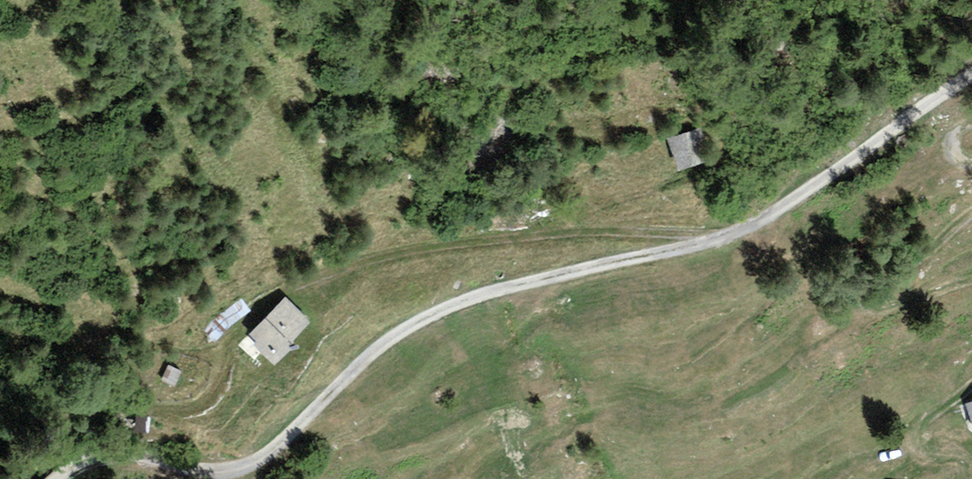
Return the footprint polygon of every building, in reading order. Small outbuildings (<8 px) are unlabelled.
[(689,128),(663,135),(670,160),(696,153),(689,128)] [(300,319),(277,295),(237,333),(260,357),(300,319)] [(958,400),(966,429),(971,427),(971,396),(958,400)]
